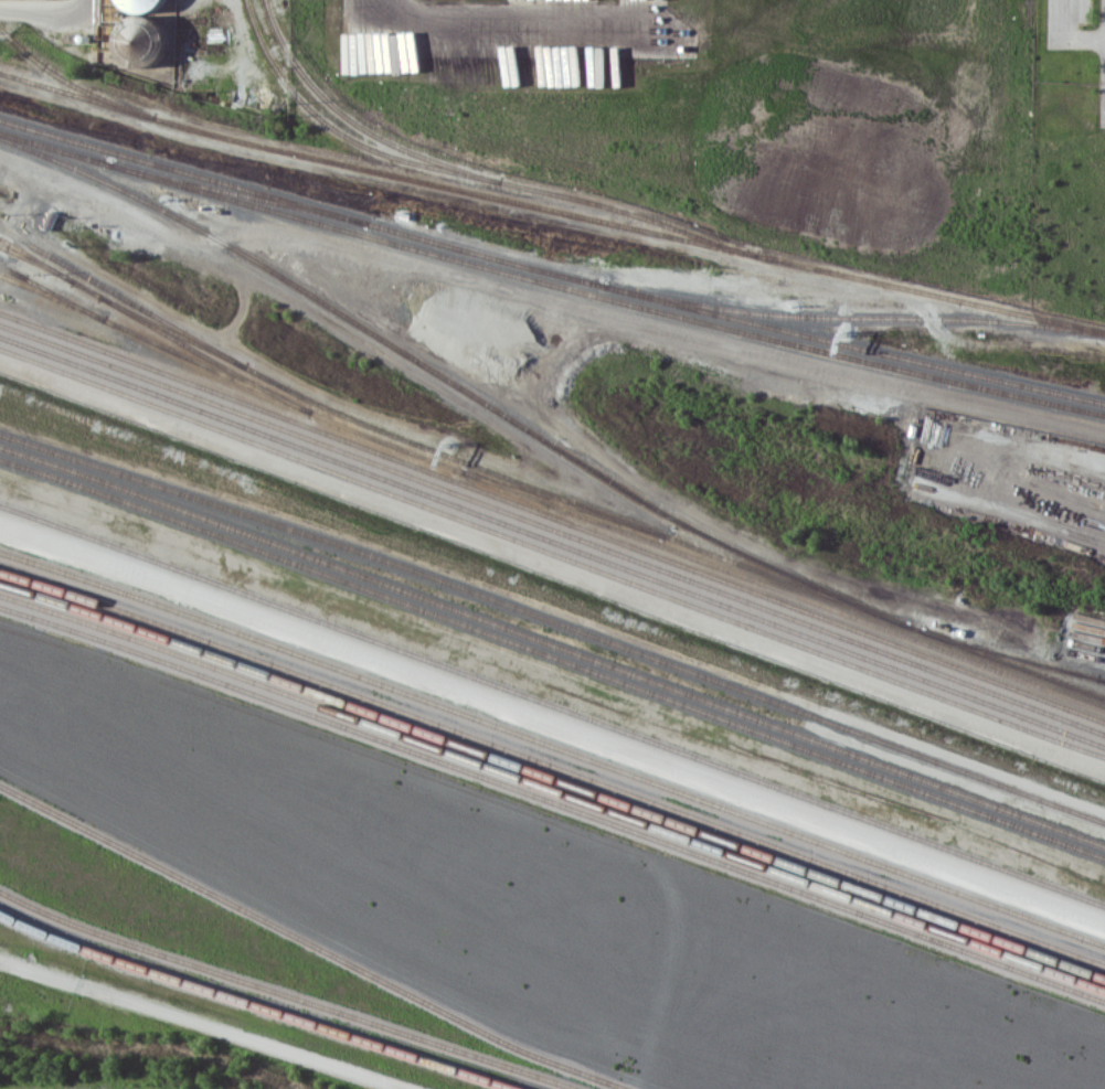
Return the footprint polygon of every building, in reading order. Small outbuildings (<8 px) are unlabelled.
[(119,10),(166,10),(166,0),(119,0),(119,10)] [(116,62),(165,64),(167,18),(117,17),(116,62)]
